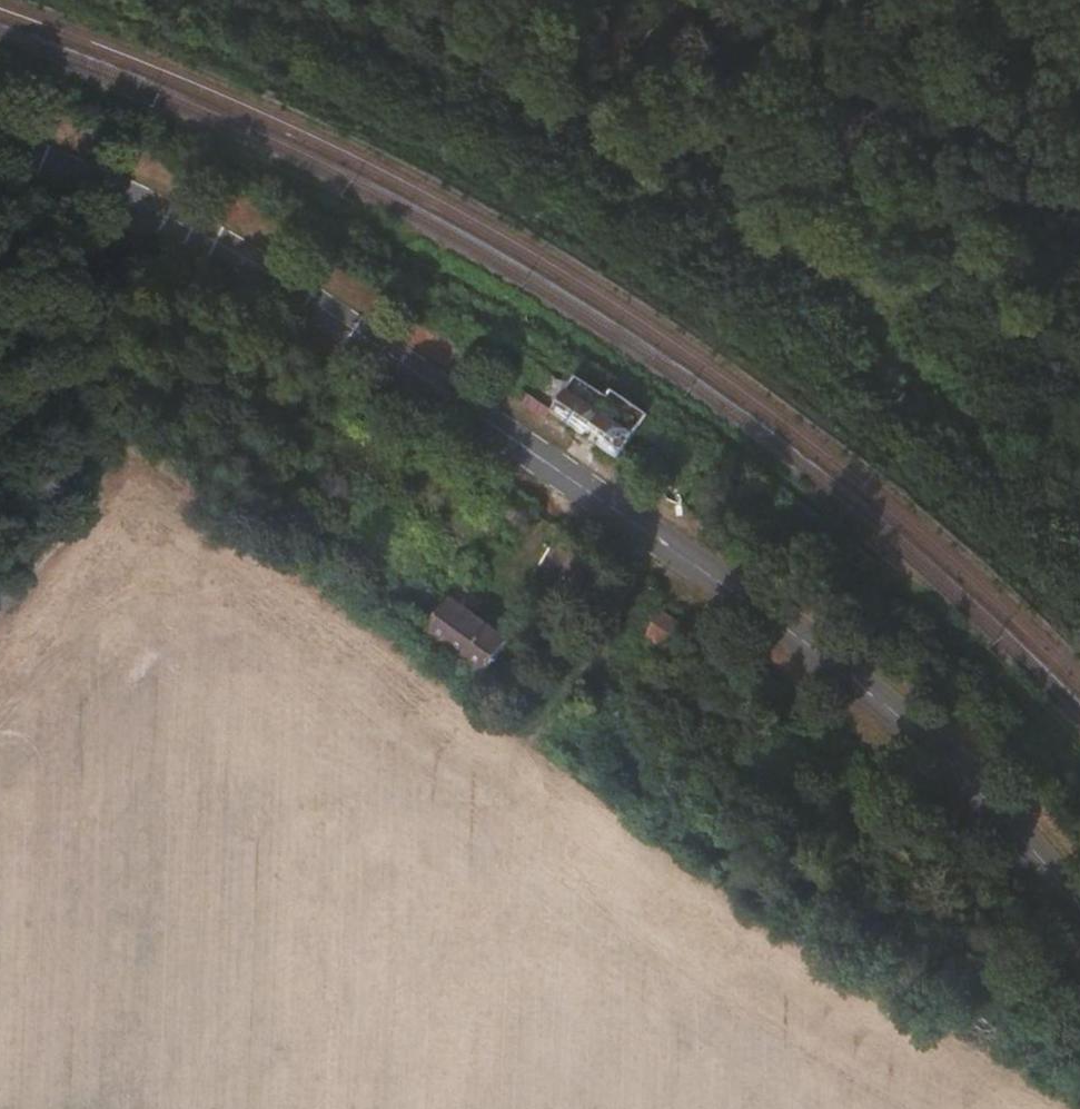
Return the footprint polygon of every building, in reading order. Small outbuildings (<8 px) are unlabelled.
[(623,476),(646,442),(582,394),(555,429),(623,476)] [(545,556),(562,568),(570,556),(553,545),(545,556)] [(476,683),(504,646),(446,603),(418,639),(476,683)]
